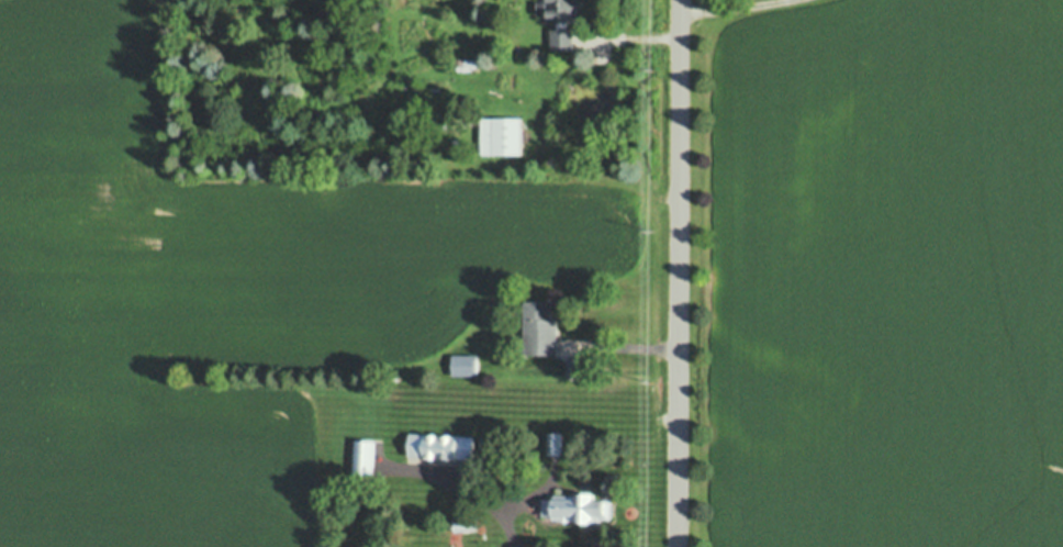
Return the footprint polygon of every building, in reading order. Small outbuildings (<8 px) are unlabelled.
[(539,8),(539,0),(579,0),(579,15),(549,16),(549,8),(539,8)] [(553,23),(575,23),(575,43),(553,43),(553,23)] [(457,54),(466,54),(466,55),(478,55),(478,62),(473,62),(473,66),(466,66),(466,62),(457,62),(457,54)] [(467,90),(473,91),(470,101),(463,100),(467,90)] [(483,112),(524,112),(524,147),(483,147),(483,112)] [(560,312),(559,349),(526,348),(526,294),(555,294),(553,312),(560,312)] [(455,349),(480,349),(480,370),(455,369),(455,349)] [(571,351),(593,351),(593,371),(570,371),(571,351)] [(412,427),(433,428),(433,425),(440,425),(440,428),(448,428),(448,426),(456,426),(456,429),(477,429),(475,453),(411,450),(411,436),(412,436),(412,427)] [(563,427),(563,448),(549,448),(549,427),(563,427)] [(482,442),(483,432),(497,433),(496,443),(482,442)] [(544,511),(544,493),(556,493),(556,489),(580,490),(580,483),(597,484),(597,491),(609,491),(609,495),(613,495),(613,514),(579,513),(579,509),(566,509),(566,514),(555,514),(555,511),(544,511)] [(455,517),(479,514),(480,524),(456,526),(455,517)]
